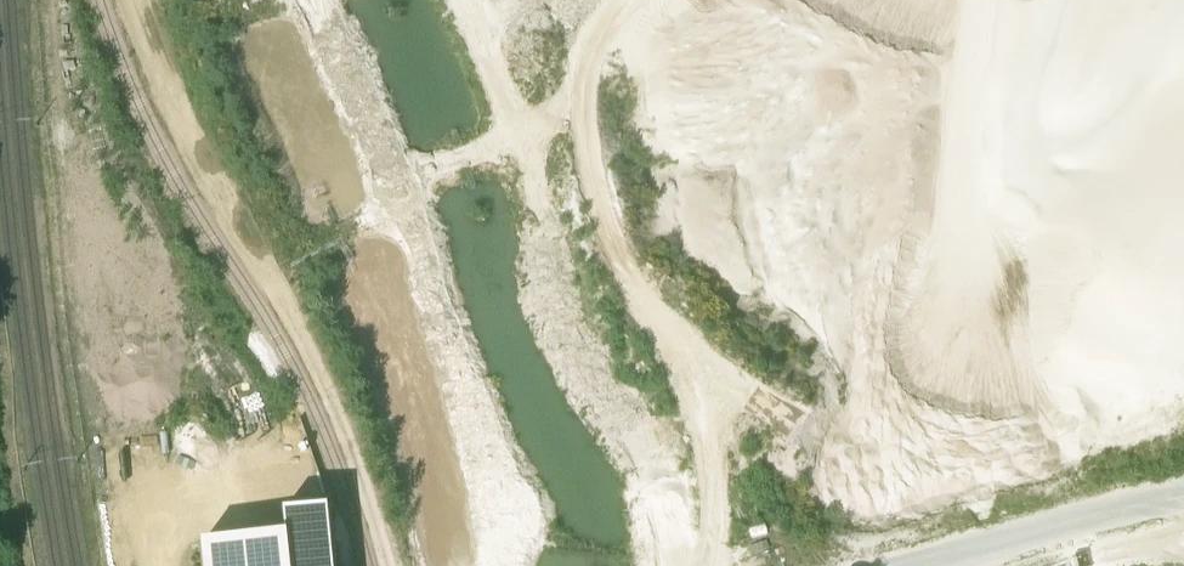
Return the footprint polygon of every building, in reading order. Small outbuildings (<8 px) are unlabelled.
[(285,544),(200,552),(202,565),(287,565),(285,544)]
